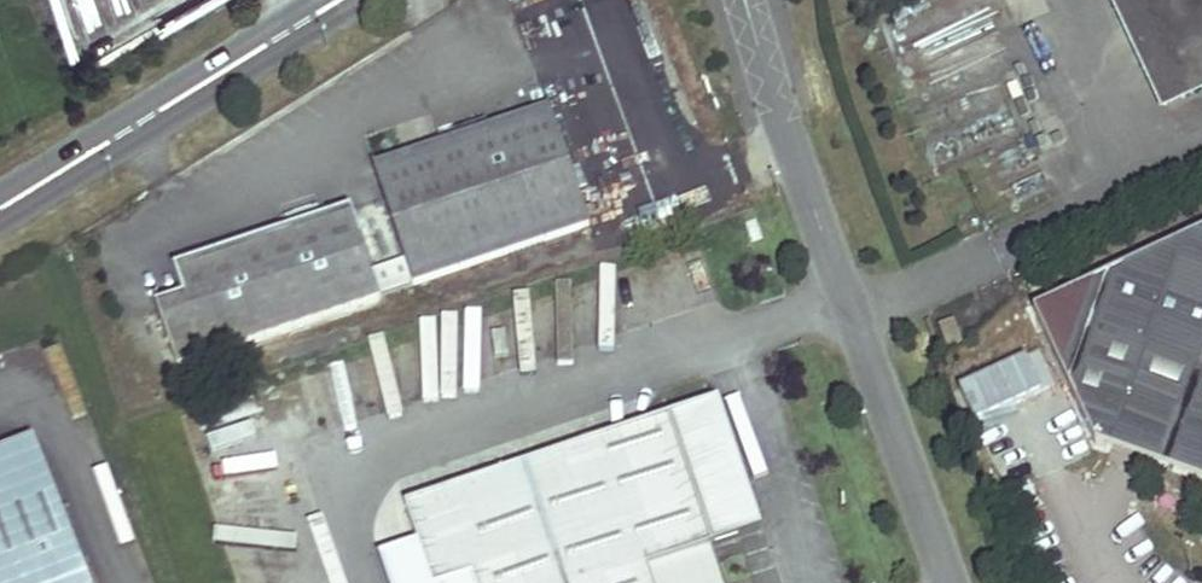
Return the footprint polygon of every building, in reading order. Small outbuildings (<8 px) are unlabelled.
[(1164,105),(1201,88),(1201,0),(1115,0),(1164,105)] [(463,142),(379,170),(418,284),(590,225),(552,111),(496,131),(463,142)] [(490,116),(458,127),(463,142),(496,131),(490,116)] [(353,210),(178,270),(187,298),(158,308),(179,367),(382,298),(353,210)] [(755,223),(745,226),(752,244),(762,241),(755,223)] [(1036,311),(1097,443),(1106,446),(1111,436),(1201,469),(1201,234),(1036,311)] [(953,325),(939,332),(949,355),(963,349),(953,325)] [(408,507),(433,582),(456,582),(475,577),(477,582),(727,582),(672,419),(408,507)] [(0,455),(0,582),(91,582),(37,441),(0,455)] [(390,514),(410,575),(413,574),(416,582),(433,582),(408,507),(390,514)]
